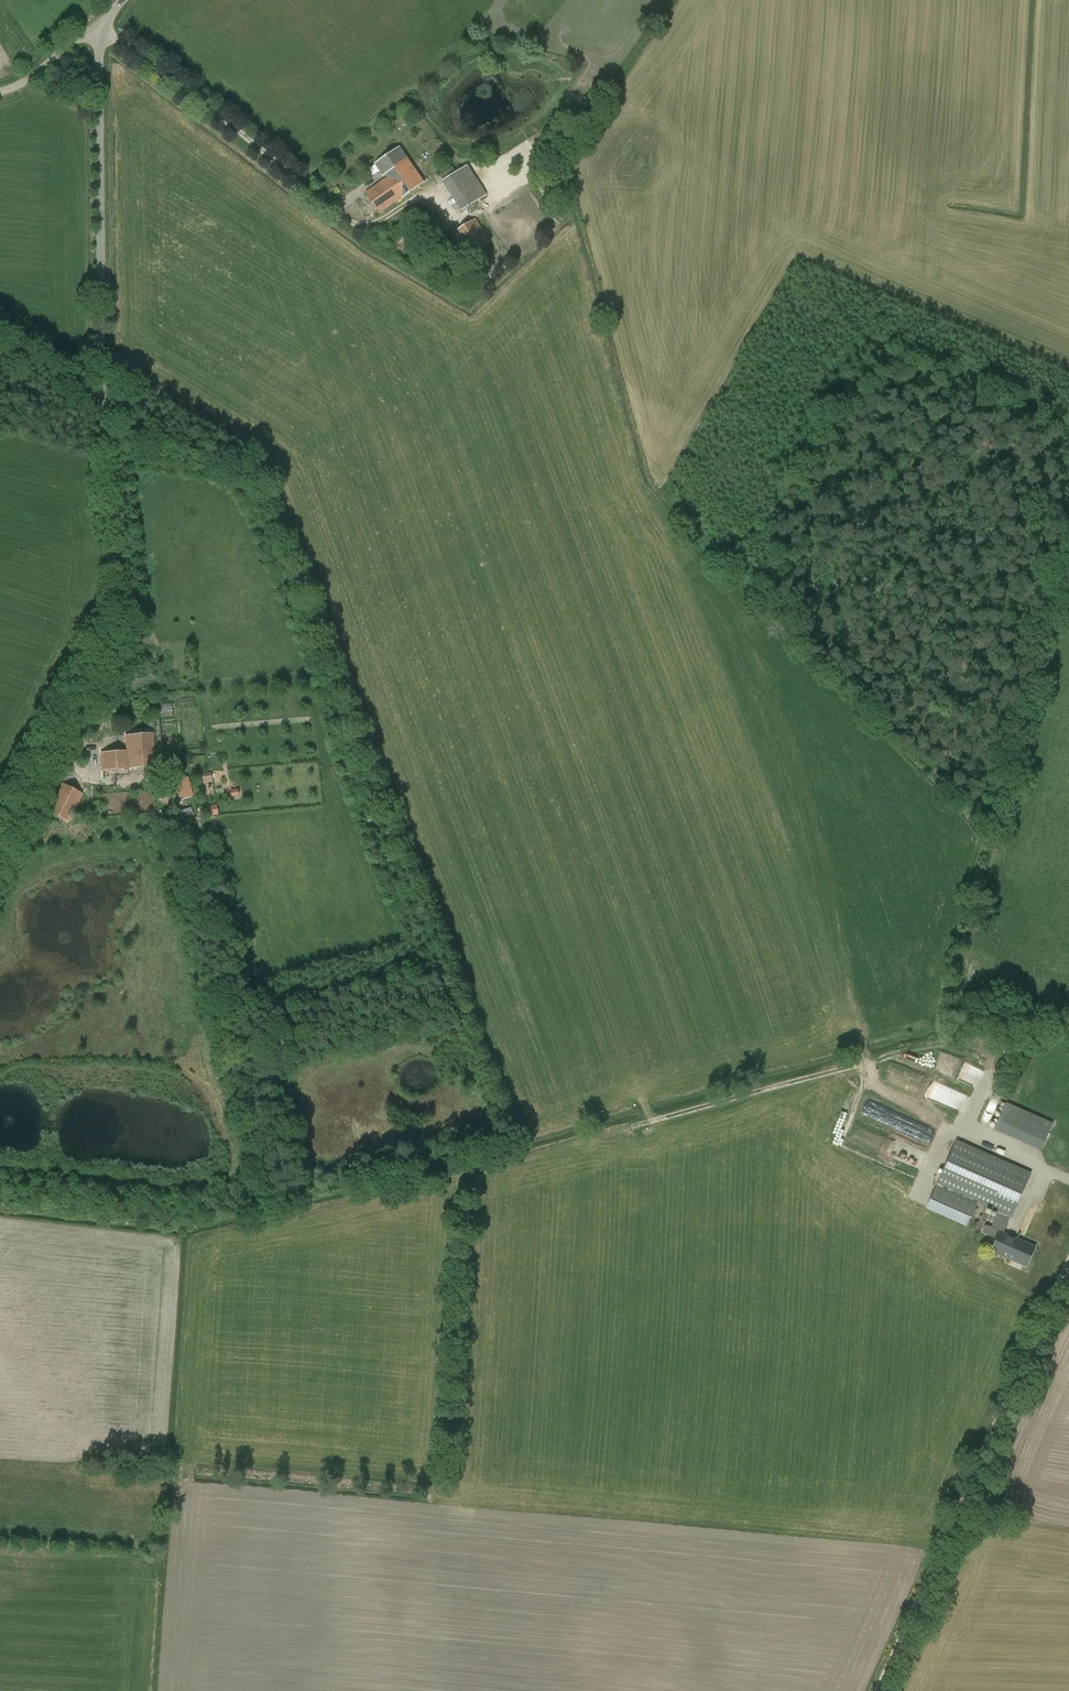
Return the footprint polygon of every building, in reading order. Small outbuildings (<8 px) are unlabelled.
[(383,176),(385,175),(387,178),(366,193),(380,213),(424,182),(400,147),(375,164),(383,176)] [(442,181),(462,211),(487,195),(467,165),(442,181)] [(400,217),(405,224),(414,217),(409,211),(400,217)] [(453,233),(467,255),(490,241),(476,218),(453,233)] [(129,768),(155,765),(151,733),(126,735),(127,750),(102,752),(103,770),(129,768)] [(82,793),(66,785),(62,783),(47,812),(68,823),(83,794),(82,793)] [(142,790),(142,799),(156,799),(156,790),(142,790)] [(207,815),(217,813),(216,805),(206,806),(207,815)] [(994,1130),(1041,1151),(1053,1123),(1006,1102),(994,1130)] [(984,1233),(998,1239),(992,1251),(1027,1266),(1035,1247),(1016,1239),(1004,1233),(1010,1218),(1012,1218),(1032,1173),(956,1140),(936,1185),(927,1208),(926,1209),(968,1227),(968,1226),(978,1203),(997,1212),(992,1227),(987,1225),(985,1226),(983,1231),(984,1233)]
